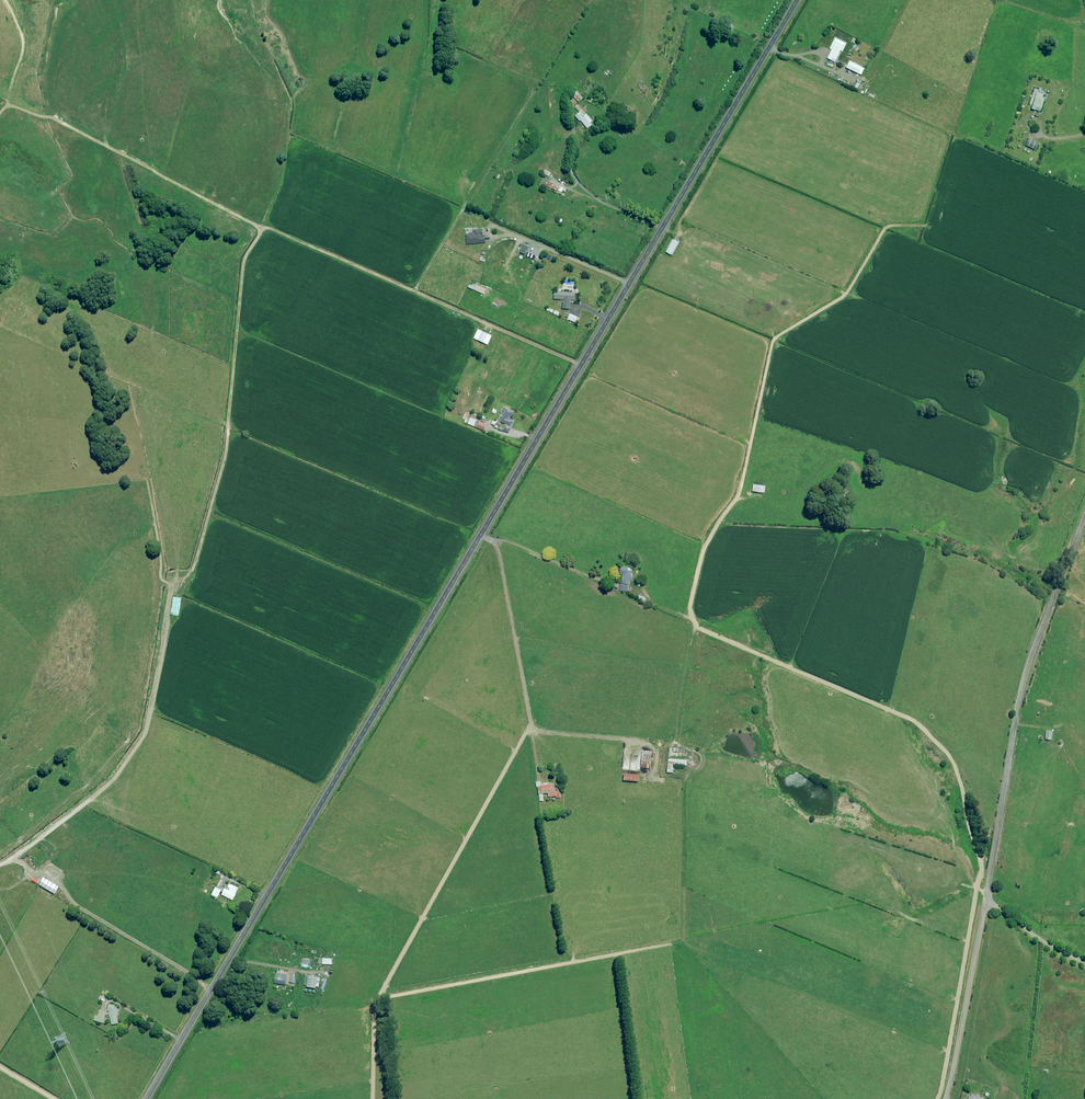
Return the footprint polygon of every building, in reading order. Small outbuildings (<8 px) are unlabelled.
[(832,49),(828,58),(835,62),(841,51),(842,51),(846,44),(835,38),(830,49),(832,49)] [(850,61),(846,67),(859,74),(863,67),(850,61)] [(1036,92),(1030,109),(1039,112),(1044,98),(1042,97),(1043,94),(1036,92)] [(575,107),(579,112),(575,116),(580,120),(588,128),(592,124),(591,123),(593,121),(578,105),(575,107)] [(1028,138),(1024,145),(1034,150),(1038,142),(1028,138)] [(547,186),(562,192),(562,190),(565,192),(566,189),(549,181),(547,186)] [(483,236),(482,229),(473,229),(473,232),(469,233),(469,234),(466,234),(467,244),(486,242),(485,236),(483,236)] [(673,238),(666,251),(672,255),(679,242),(673,238)] [(525,254),(528,246),(523,244),(519,252),(525,254)] [(474,286),(469,284),(468,287),(484,294),(486,289),(475,284),(474,286)] [(563,299),(562,308),(570,309),(571,300),(576,300),(577,292),(554,291),(554,299),(563,299)] [(568,319),(575,322),(577,317),(570,313),(568,319)] [(478,329),(474,338),(487,345),(492,336),(478,329)] [(503,430),(509,433),(514,420),(509,418),(510,415),(512,416),(514,411),(504,406),(503,409),(505,410),(500,421),(506,423),(503,430)] [(477,420),(470,417),(468,423),(474,426),(477,420)] [(487,424),(479,421),(476,427),(484,430),(487,424)] [(763,493),(764,486),(752,484),(751,491),(763,493)] [(632,571),(628,570),(629,567),(621,566),(620,574),(623,574),(621,584),(620,584),(619,590),(628,591),(628,584),(630,584),(630,581),(632,581),(633,575),(632,575),(632,571)] [(641,767),(650,768),(651,751),(642,750),(641,767)] [(675,770),(676,765),(687,765),(687,760),(668,758),(667,772),(673,773),(674,770),(675,770)] [(561,797),(560,793),(557,793),(556,785),(552,786),(552,784),(548,784),(548,783),(544,783),(545,785),(541,785),(541,781),(535,782),(538,789),(539,801),(544,801),(543,794),(548,793),(548,797),(556,796),(556,798),(561,797)] [(229,891),(224,888),(223,891),(215,887),(211,895),(217,898),(219,893),(232,900),(238,888),(229,884),(228,886),(230,888),(229,891)] [(281,973),(282,970),(280,970),(280,973),(276,972),(274,983),(285,984),(287,974),(281,973)] [(307,985),(307,987),(316,988),(316,986),(318,987),(320,977),(305,975),(304,984),(307,985)] [(113,1005),(113,1004),(108,1004),(109,1006),(107,1006),(108,1011),(109,1011),(111,1024),(118,1023),(116,1012),(117,1012),(117,1008),(115,1008),(114,1005),(113,1005)] [(106,1011),(100,1010),(98,1016),(95,1016),(94,1020),(103,1023),(106,1011)]
